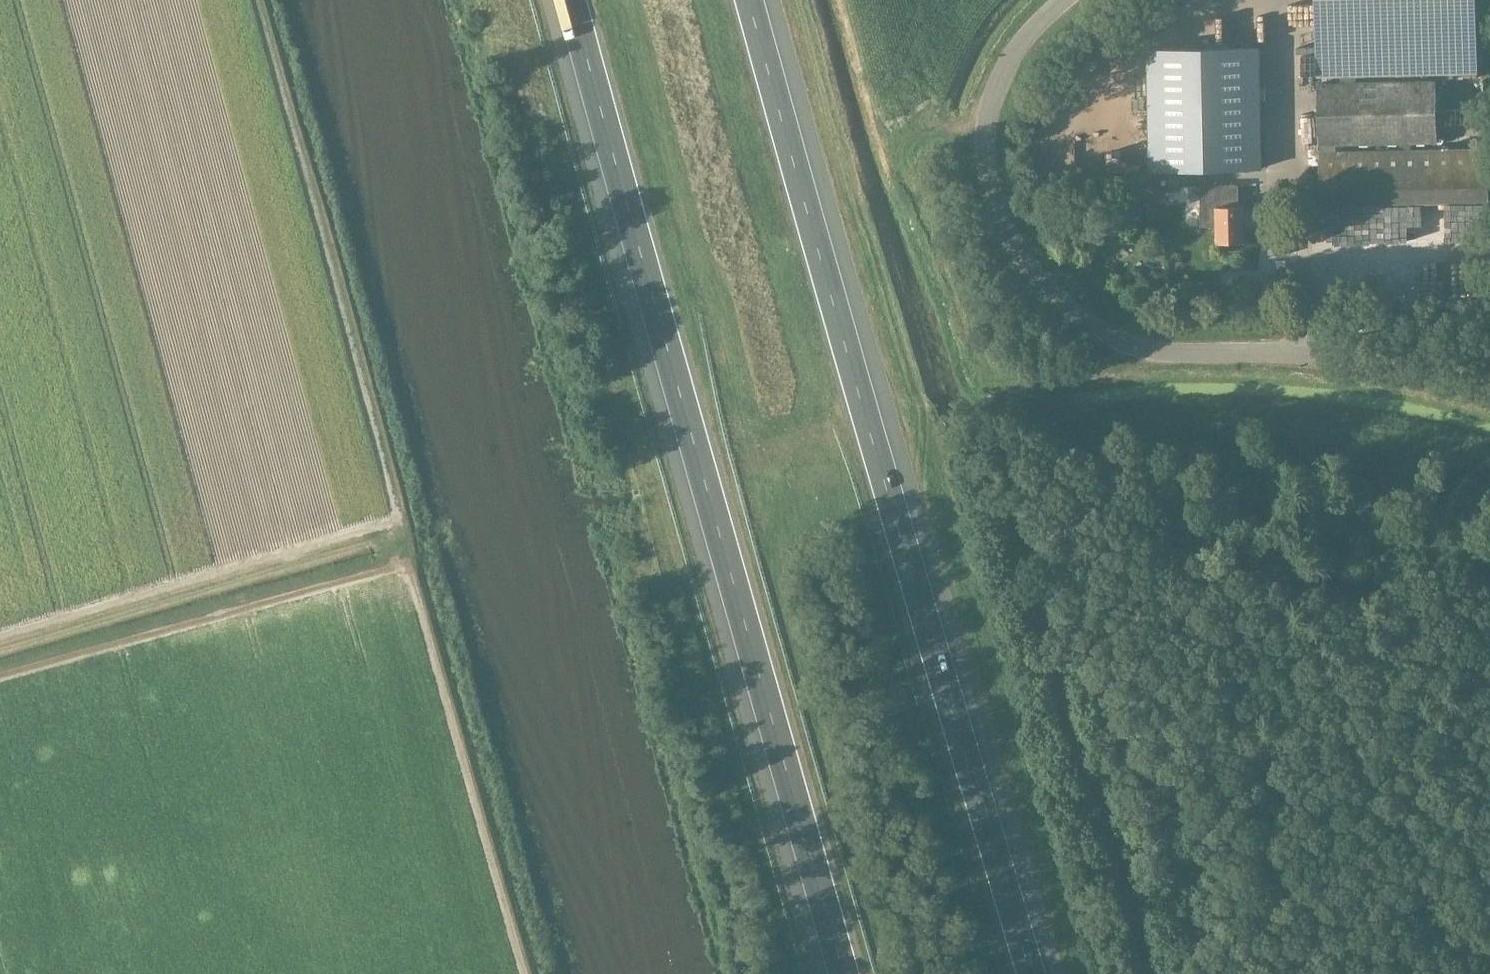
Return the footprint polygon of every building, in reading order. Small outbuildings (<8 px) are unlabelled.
[(1318,73),(1479,71),(1478,0),(1317,0),(1318,73)] [(1305,68),(1303,13),(1290,13),(1292,69),(1305,68)] [(1437,79),(1318,81),(1319,142),(1438,140),(1437,79)] [(1262,168),(1260,101),(1149,104),(1150,170),(1262,168)] [(1319,150),(1320,203),(1489,201),(1489,148),(1319,150)] [(1238,206),(1237,187),(1201,188),(1202,228),(1218,227),(1218,243),(1244,243),(1244,206),(1238,206)]
